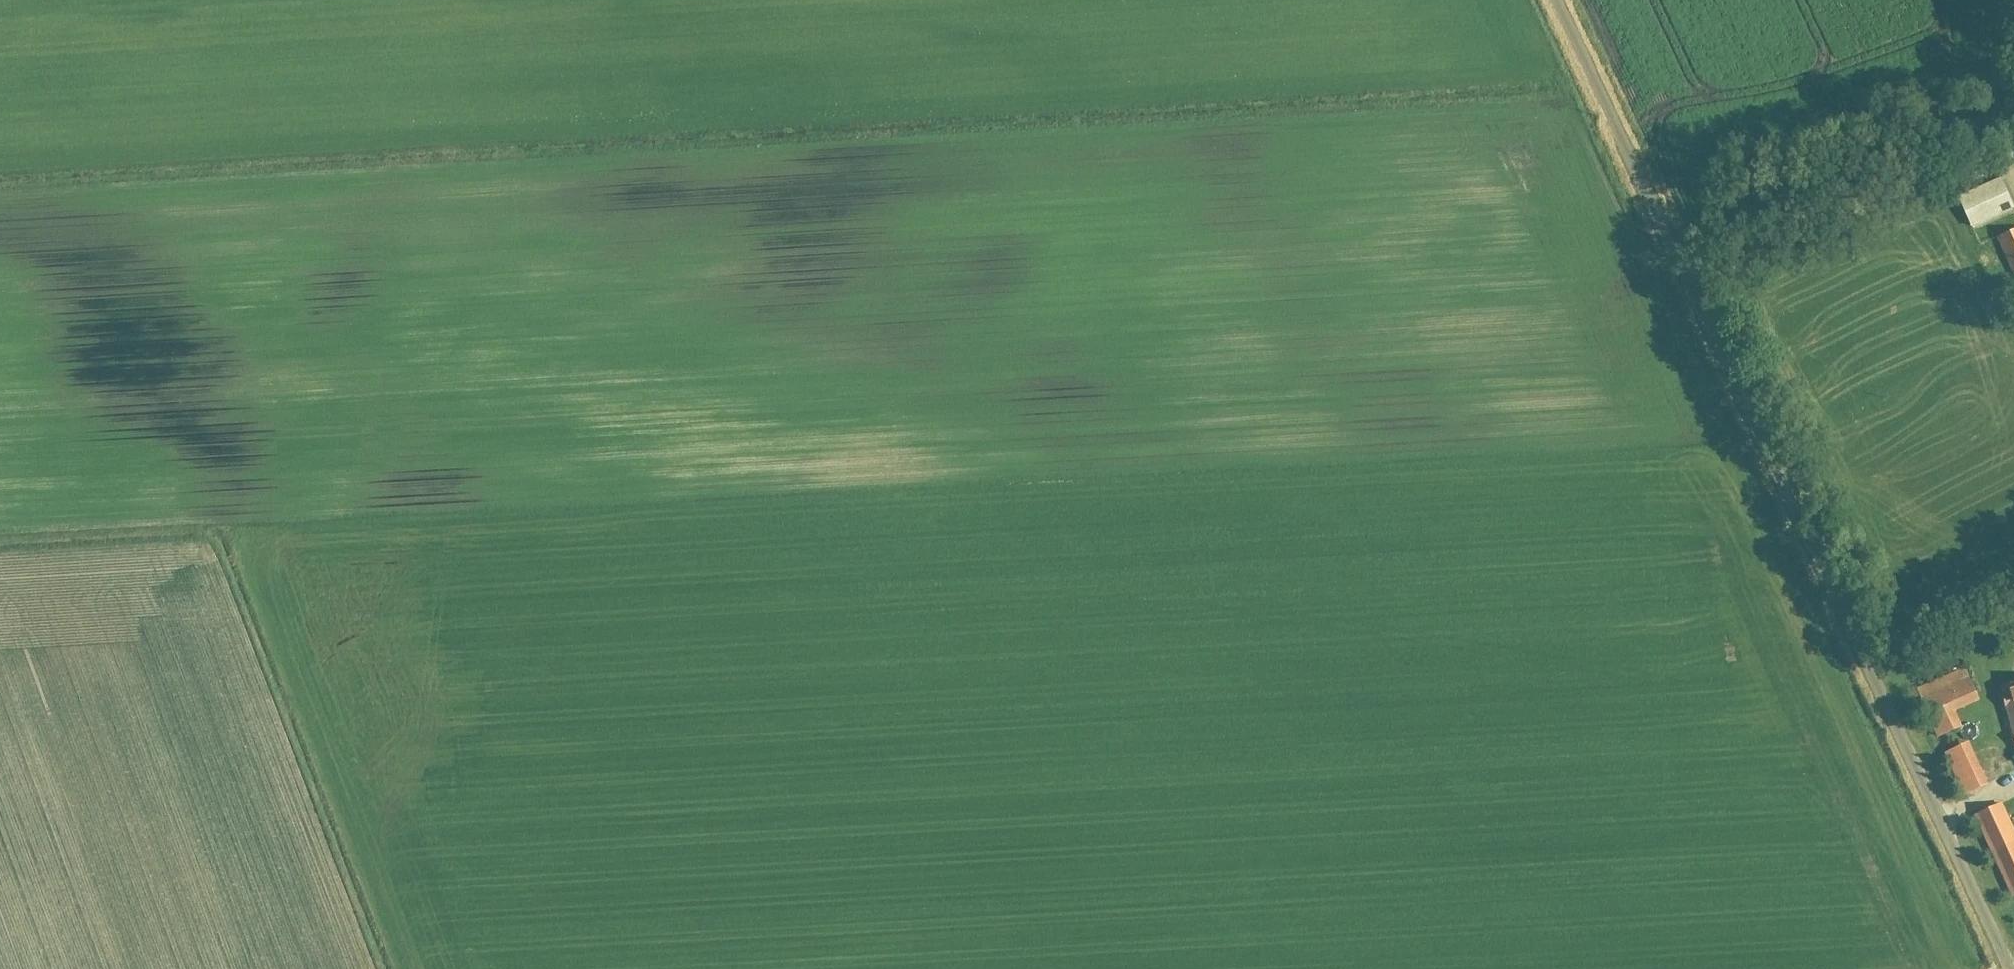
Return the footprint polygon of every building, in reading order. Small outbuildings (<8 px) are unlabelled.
[(1957,195),(1969,230),(2013,216),(2001,180),(1957,195)] [(1994,245),(2010,279),(2013,277),(2013,235),(1994,245)] [(1961,732),(1954,714),(1976,705),(1962,673),(1915,692),(1935,742),(1961,732)] [(2013,747),(2013,684),(1997,689),(2013,747)] [(1943,756),(1961,796),(1988,784),(1969,744),(1943,756)] [(2010,899),(2013,897),(2013,829),(2004,805),(1974,818),(2010,899)]
